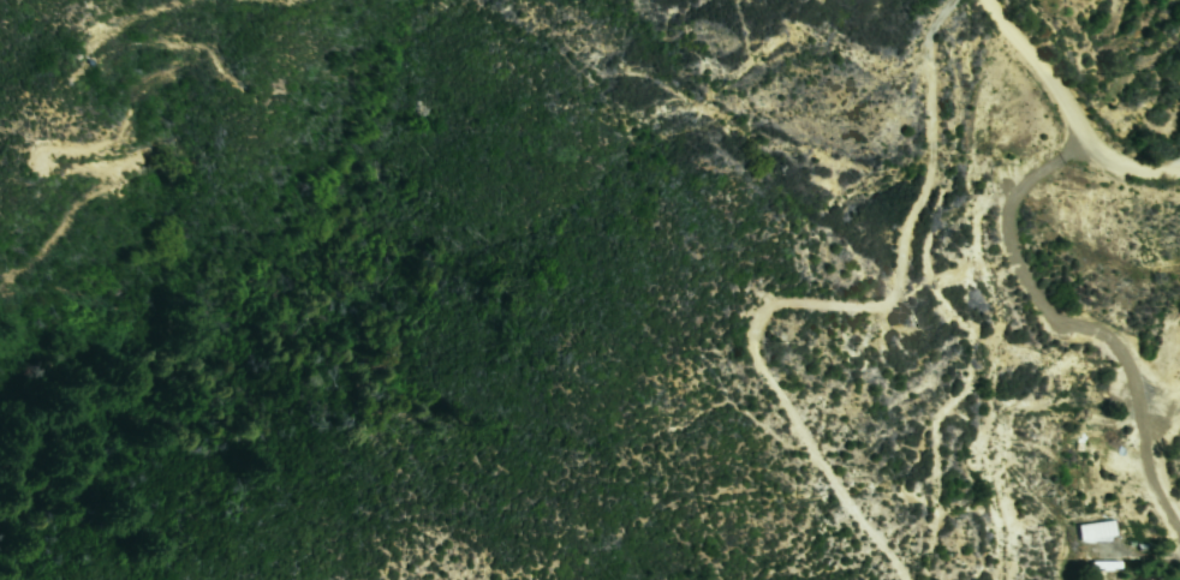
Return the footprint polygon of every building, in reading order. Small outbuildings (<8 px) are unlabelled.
[(1069,523),(1071,539),(1112,536),(1111,519),(1069,523)]
